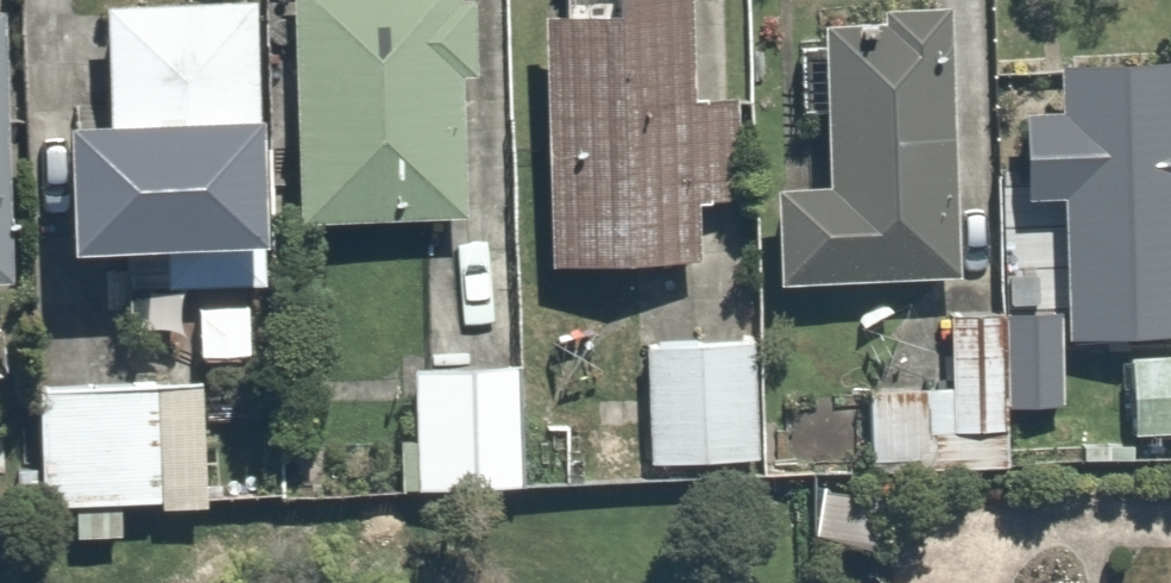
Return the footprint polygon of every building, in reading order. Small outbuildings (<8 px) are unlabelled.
[(92,55),(38,57),(42,219),(145,216),(146,276),(231,273),(223,0),(90,0),(92,55)] [(298,201),(449,194),(440,0),(289,0),(298,201)] [(544,260),(701,254),(691,0),(534,0),(544,260)] [(821,171),(759,174),(763,279),(925,273),(916,0),(815,0),(821,171)] [(1052,32),(1053,85),(1004,87),(1006,169),(1053,168),(1057,325),(1170,323),(1170,29),(1052,32)] [(11,265),(0,30),(0,266),(11,265)] [(932,295),(930,372),(856,370),(854,442),(1003,446),(1005,374),(1007,297),(932,295)] [(745,334),(630,336),(632,449),(747,448),(745,334)] [(1107,343),(1110,416),(1170,413),(1170,340),(1107,343)] [(143,348),(27,358),(38,495),(154,486),(143,348)]
